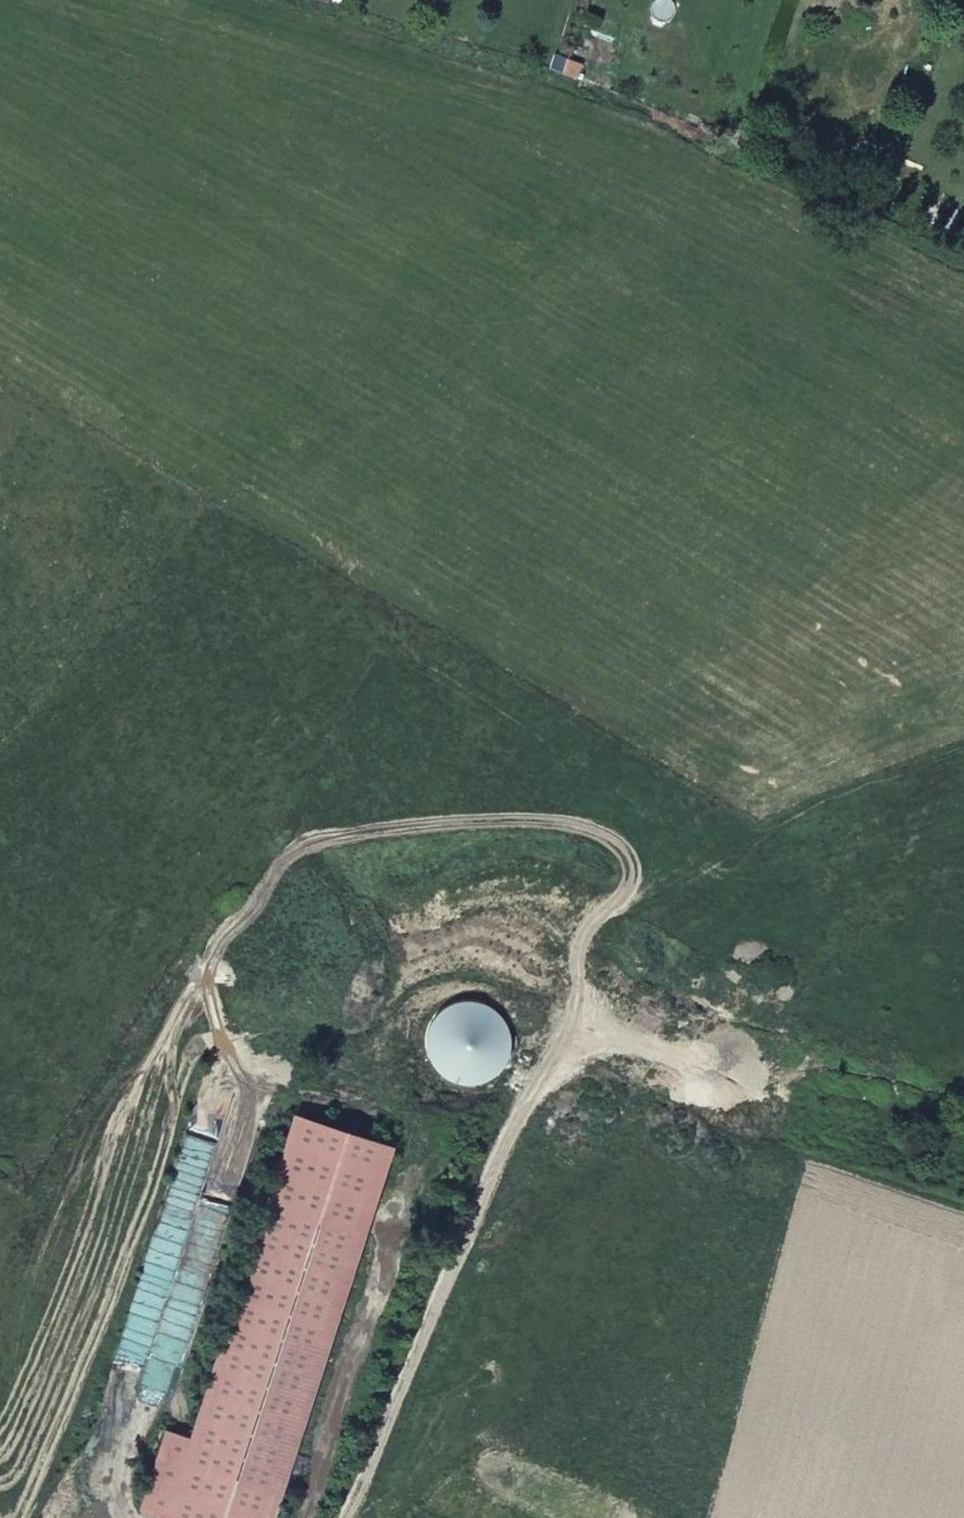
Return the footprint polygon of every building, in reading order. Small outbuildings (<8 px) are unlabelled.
[(295,1122),(184,1461),(159,1453),(138,1516),(146,1517),(272,1517),(392,1154),(295,1122)]
